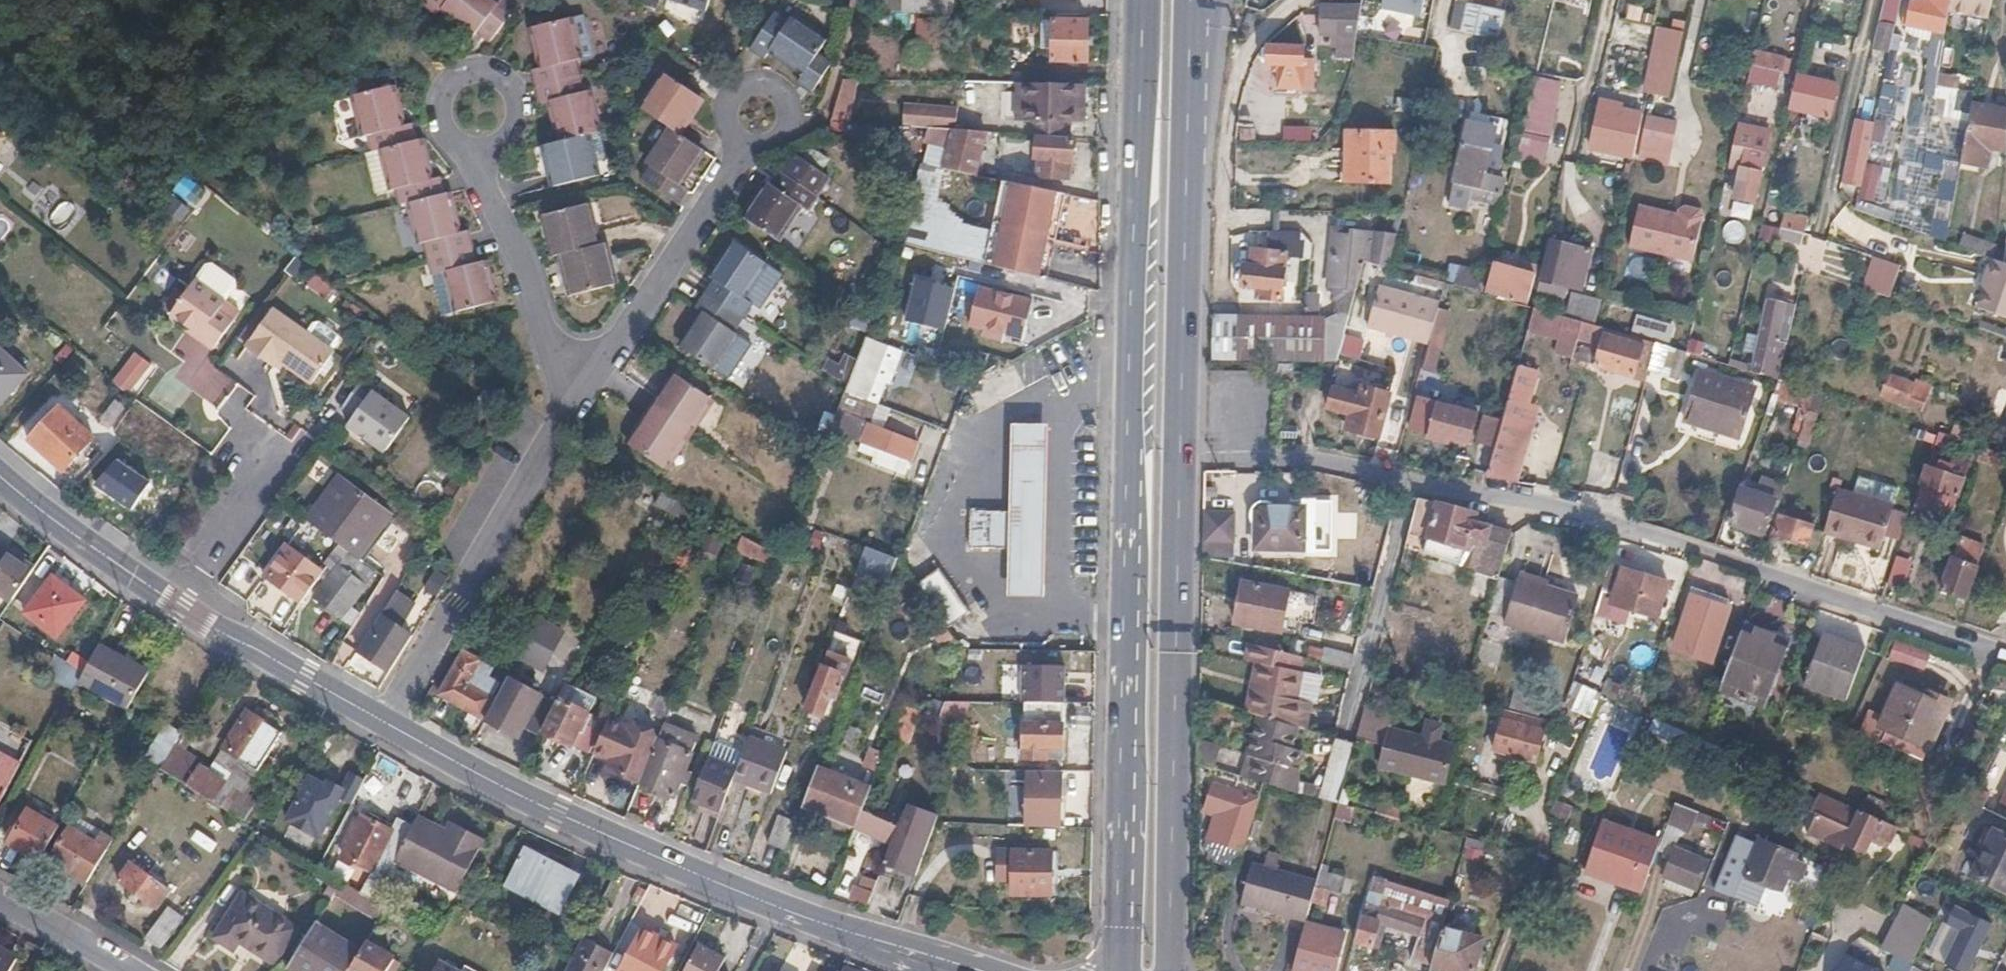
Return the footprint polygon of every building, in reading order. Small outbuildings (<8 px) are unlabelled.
[(452,0),(422,0),(421,1),(438,17),(444,9),(452,0)] [(444,9),(476,37),(482,30),(495,42),(523,8),(514,0),(507,0),(501,6),(494,0),(452,0),(444,9)] [(654,35),(664,0),(650,0),(642,26),(650,33),(654,35)] [(886,0),(869,0),(868,6),(883,10),(886,0)] [(903,15),(953,16),(953,0),(902,0),(902,15),(903,15)] [(1381,8),(1418,16),(1422,0),(1383,0),(1381,8)] [(1876,16),(1892,20),(1896,0),(1880,0),(1876,16)] [(1942,35),(1946,13),(1948,2),(1937,0),(1909,0),(1904,28),(1942,35)] [(1948,2),(1946,13),(1984,21),(1988,0),(1948,0),(1948,2)] [(1466,6),(1460,33),(1485,38),(1491,12),(1466,6)] [(1345,27),(1345,7),(1318,7),(1318,26),(1345,27)] [(807,76),(825,53),(827,44),(795,18),(792,23),(779,12),(752,48),(766,59),(773,49),(807,76)] [(903,32),(903,15),(902,15),(869,13),(870,32),(903,32)] [(1892,20),(1876,16),(1870,44),(1886,48),(1889,34),(1892,20)] [(587,18),(576,20),(586,60),(597,57),(587,18)] [(917,18),(918,41),(944,41),(944,18),(917,18)] [(537,73),(541,89),(584,78),(581,62),(586,60),(576,20),(540,29),(549,69),(537,73)] [(1085,21),(1044,21),(1045,27),(1050,27),(1051,63),(1086,62),(1085,21)] [(1942,35),(1904,28),(1903,33),(1913,41),(1928,43),(1927,49),(1922,49),(1921,61),(1925,62),(1921,97),(1932,99),(1934,88),(1936,76),(1942,35)] [(1898,36),(1889,34),(1886,48),(1885,53),(1880,82),(1887,84),(1898,36)] [(1643,94),(1666,99),(1676,49),(1654,45),(1643,94)] [(1944,47),(1941,67),(1951,68),(1954,48),(1944,47)] [(1264,48),(1261,49),(1261,62),(1263,62),(1263,64),(1275,64),(1275,87),(1299,88),(1300,49),(1264,48)] [(1790,58),(1753,50),(1746,84),(1776,90),(1780,72),(1787,74),(1790,58)] [(650,110),(671,125),(681,132),(704,98),(668,73),(646,107),(650,110)] [(1934,88),(1956,92),(1958,80),(1936,76),(1934,88)] [(1834,85),(1795,77),(1788,109),(1827,119),(1834,85)] [(591,137),(602,134),(594,93),(588,94),(584,78),(541,89),(545,105),(557,102),(566,143),(591,137)] [(861,82),(841,82),(828,123),(860,125),(861,82)] [(1568,91),(1530,82),(1509,169),(1544,179),(1568,91)] [(1894,87),(1879,83),(1874,109),(1889,112),(1894,87)] [(358,136),(362,152),(406,141),(402,126),(391,129),(380,87),(343,96),(353,137),(358,136)] [(1934,88),(1932,99),(1943,102),(1941,120),(1967,124),(1970,106),(1972,94),(1956,92),(1934,88)] [(1024,122),(1024,135),(1070,139),(1070,123),(1076,124),(1076,89),(1022,89),(1021,122),(1024,122)] [(1002,90),(1001,118),(1013,119),(1015,91),(1002,90)] [(1589,138),(1631,148),(1639,114),(1596,105),(1589,138)] [(1970,106),(1967,124),(1959,164),(1988,170),(1991,150),(2004,153),(2005,136),(2005,112),(1970,106)] [(1871,123),(1853,119),(1839,177),(1859,183),(1863,166),(1868,142),(1871,123)] [(1882,122),(1872,120),(1871,123),(1868,142),(1878,143),(1882,122)] [(1655,150),(1652,165),(1671,168),(1679,128),(1646,122),(1641,147),(1655,150)] [(645,181),(658,190),(690,138),(681,132),(671,125),(646,162),(653,167),(645,181)] [(1736,125),(1726,169),(1738,171),(1732,200),(1751,205),(1767,132),(1736,125)] [(924,143),(919,162),(974,174),(983,133),(910,128),(907,141),(924,143)] [(1387,153),(1392,153),(1392,133),(1344,133),(1343,183),(1387,184),(1387,153)] [(566,143),(549,147),(559,188),(601,178),(591,137),(566,143)] [(677,180),(700,144),(690,138),(658,190),(677,200),(686,186),(677,180)] [(421,180),(411,140),(406,141),(362,152),(372,191),(390,188),(393,204),(407,201),(435,194),(431,178),(421,180)] [(1063,161),(1072,161),(1072,143),(1034,141),(1034,159),(1038,159),(1038,177),(1063,178),(1063,161)] [(1448,184),(1495,196),(1499,180),(1481,175),(1487,152),(1459,145),(1448,184)] [(807,211),(829,177),(795,155),(783,173),(781,172),(771,187),(767,185),(744,220),(775,241),(799,205),(807,211)] [(1859,183),(1855,202),(1871,205),(1879,169),(1863,166),(1859,183)] [(1910,205),(1909,233),(1947,234),(1949,187),(1935,187),(1934,206),(1910,205)] [(427,258),(470,247),(466,232),(453,236),(444,192),(435,194),(407,201),(417,245),(423,244),(427,258)] [(992,266),(997,267),(1036,277),(1053,203),(1010,192),(992,266)] [(66,198),(48,219),(63,231),(81,211),(66,198)] [(1891,215),(1855,203),(1853,213),(1888,224),(1891,215)] [(558,258),(567,256),(601,248),(591,205),(549,216),(558,258)] [(1674,217),(1634,207),(1625,248),(1689,262),(1699,217),(1696,212),(1680,209),(1675,212),(1674,217)] [(1761,209),(1760,240),(1776,241),(1778,210),(1761,209)] [(1782,214),(1778,229),(1802,235),(1806,219),(1782,214)] [(1336,312),(1348,314),(1353,293),(1356,245),(1369,246),(1370,261),(1385,265),(1393,233),(1355,229),(1354,236),(1333,236),(1328,284),(1342,287),(1336,312)] [(2003,263),(2005,247),(1963,232),(1959,245),(1988,258),(1990,259),(2003,263)] [(1576,289),(1586,251),(1548,241),(1539,280),(1576,289)] [(712,278),(716,282),(707,296),(742,320),(752,305),(744,300),(767,263),(735,243),(712,278)] [(961,258),(977,262),(988,265),(992,250),(965,243),(961,258)] [(577,298),(616,287),(609,246),(601,248),(567,256),(577,298)] [(473,262),(470,247),(427,258),(431,272),(447,268),(457,310),(494,301),(484,259),(473,262)] [(1261,290),(1260,299),(1281,301),(1284,254),(1250,250),(1248,267),(1243,267),(1241,288),(1261,290)] [(217,258),(206,272),(234,296),(245,282),(245,274),(224,257),(217,258)] [(1870,258),(1860,291),(1886,299),(1898,267),(1870,258)] [(2003,263),(1990,259),(1988,258),(1982,278),(1986,279),(1976,309),(2005,318),(2005,264),(2003,263)] [(993,285),(997,267),(992,266),(988,265),(977,262),(971,286),(982,289),(973,324),(986,327),(984,335),(1005,340),(1007,333),(1023,337),(1033,302),(1002,294),(1003,288),(993,285)] [(1483,290),(1526,303),(1532,275),(1489,264),(1483,290)] [(447,268),(431,272),(442,313),(457,310),(447,268)] [(206,272),(203,276),(232,299),(234,296),(206,272)] [(232,299),(203,276),(177,310),(202,329),(199,332),(220,347),(242,318),(228,306),(232,299)] [(942,329),(953,285),(917,276),(906,320),(942,329)] [(1367,327),(1427,344),(1436,308),(1438,302),(1379,286),(1367,327)] [(1594,322),(1601,299),(1569,290),(1563,313),(1594,322)] [(249,308),(234,296),(232,299),(228,306),(242,318),(249,308)] [(735,331),(742,320),(707,296),(698,308),(706,313),(683,349),(714,370),(737,333),(735,331)] [(1785,337),(1790,319),(1793,306),(1766,300),(1751,373),(1772,379),(1781,337),(1785,337)] [(318,367),(335,345),(314,331),(280,308),(267,326),(295,349),(318,367)] [(1449,312),(1436,308),(1427,344),(1420,369),(1433,373),(1449,312)] [(1576,337),(1580,323),(1532,309),(1526,330),(1533,331),(1543,334),(1545,328),(1576,337)] [(1629,330),(1667,340),(1672,324),(1634,314),(1629,330)] [(1301,319),(1206,317),(1204,359),(1318,361),(1321,320),(1301,319)] [(321,321),(314,331),(335,345),(342,351),(348,342),(347,335),(326,320),(321,321)] [(1591,331),(1593,326),(1580,323),(1576,337),(1588,341),(1591,331)] [(320,384),(327,374),(318,367),(295,349),(267,326),(250,348),(279,369),(285,360),(320,384)] [(1641,341),(1593,326),(1591,331),(1603,334),(1640,345),(1641,341)] [(1533,331),(1526,330),(1521,347),(1527,348),(1533,331)] [(884,343),(862,334),(851,363),(869,370),(873,359),(877,361),(884,343)] [(1343,334),(1342,354),(1359,355),(1360,335),(1343,334)] [(1640,345),(1603,334),(1599,348),(1594,368),(1632,377),(1640,345)] [(2000,337),(1992,361),(2005,365),(2005,339),(2000,337)] [(1580,342),(1575,362),(1594,368),(1599,348),(1580,342)] [(187,360),(175,380),(223,407),(240,378),(178,343),(173,352),(187,360)] [(1676,380),(1683,353),(1653,344),(1646,373),(1676,380)] [(318,367),(327,374),(342,351),(335,345),(318,367)] [(29,374),(1,346),(0,347),(0,402),(2,404),(29,374)] [(1527,348),(1521,347),(1516,367),(1527,370),(1532,350),(1527,348)] [(138,351),(113,381),(134,397),(158,367),(138,351)] [(1493,448),(1484,479),(1512,483),(1534,408),(1528,406),(1537,373),(1527,370),(1516,367),(1500,422),(1493,448)] [(1683,422),(1737,439),(1750,398),(1738,395),(1741,385),(1697,373),(1683,422)] [(353,395),(401,433),(412,418),(377,390),(379,385),(367,376),(353,395)] [(677,376),(653,411),(688,434),(711,399),(677,376)] [(1911,386),(1886,376),(1879,396),(1918,412),(1924,398),(1909,391),(1911,386)] [(1810,391),(1775,380),(1771,393),(1807,404),(1810,391)] [(1346,428),(1378,437),(1389,395),(1362,387),(1360,395),(1333,387),(1327,408),(1349,414),(1346,428)] [(875,403),(841,390),(822,445),(834,450),(841,433),(908,461),(916,442),(868,422),(875,403)] [(387,454),(401,433),(353,395),(344,407),(357,417),(350,426),(387,454)] [(1469,444),(1478,413),(1450,406),(1419,397),(1410,428),(1469,444)] [(61,405),(30,441),(65,473),(68,470),(75,477),(90,460),(83,452),(96,439),(61,405)] [(629,445),(664,469),(688,434),(653,411),(629,445)] [(1493,448),(1500,422),(1483,417),(1476,443),(1493,448)] [(1006,548),(1006,597),(1041,598),(1043,428),(1008,427),(1007,511),(1025,511),(1025,548),(1006,548)] [(1937,452),(1930,449),(1912,504),(1949,516),(1966,464),(1951,458),(1949,465),(1935,460),(1937,452)] [(1593,451),(1588,473),(1613,479),(1618,457),(1593,451)] [(148,481),(116,456),(98,480),(130,504),(148,481)] [(309,522),(362,560),(375,541),(362,532),(381,506),(341,478),(309,522)] [(1761,538),(1777,488),(1758,482),(1754,494),(1742,489),(1731,522),(1738,525),(1736,530),(1761,538)] [(1893,511),(1836,493),(1824,536),(1880,552),(1893,511)] [(1479,520),(1474,513),(1418,498),(1408,535),(1415,536),(1411,549),(1498,574),(1508,537),(1509,535),(1478,526),(1479,520)] [(1255,550),(1304,551),(1304,507),(1256,506),(1255,550)] [(1025,548),(1025,511),(1007,511),(973,512),(967,512),(967,547),(1006,548),(1025,548)] [(1234,512),(1204,512),(1204,542),(1234,542),(1234,512)] [(1814,526),(1782,515),(1776,533),(1808,544),(1814,526)] [(1964,599),(1983,548),(1961,539),(1942,591),(1964,599)] [(333,543),(330,549),(334,552),(338,547),(333,543)] [(865,562),(893,575),(900,560),(872,547),(865,562)] [(35,568),(11,550),(0,566),(0,593),(13,601),(35,568)] [(377,575),(350,555),(315,599),(343,620),(377,575)] [(1911,565),(1894,560),(1886,584),(1902,590),(1911,565)] [(916,582),(937,612),(949,629),(972,613),(949,579),(948,576),(941,565),(932,571),(916,582)] [(1666,583),(1608,565),(1598,600),(1656,617),(1666,583)] [(425,591),(436,597),(449,575),(438,569),(425,591)] [(57,574),(25,616),(57,641),(86,603),(65,588),(68,582),(57,574)] [(1579,592),(1519,575),(1507,620),(1567,636),(1579,592)] [(1288,591),(1242,582),(1234,624),(1280,633),(1288,591)] [(1711,663),(1728,609),(1693,596),(1675,651),(1711,663)] [(359,651),(390,670),(411,636),(397,628),(406,613),(389,603),(359,651)] [(558,638),(536,625),(517,660),(539,672),(558,638)] [(1784,643),(1744,628),(1721,691),(1761,706),(1784,643)] [(1863,655),(1820,638),(1803,683),(1846,699),(1863,655)] [(86,676),(135,702),(155,666),(106,639),(87,674),(86,676)] [(334,661),(346,666),(354,647),(342,642),(334,661)] [(1322,647),(1318,662),(1332,665),(1353,670),(1357,655),(1322,647)] [(833,668),(838,657),(826,653),(804,710),(820,716),(828,697),(832,699),(836,689),(831,687),(838,670),(833,668)] [(1318,662),(1303,658),(1286,653),(1267,718),(1277,722),(1316,733),(1324,736),(1331,711),(1320,708),(1332,665),(1318,662)] [(481,716),(504,674),(462,654),(439,697),(481,716)] [(78,691),(86,676),(87,674),(60,657),(51,674),(78,691)] [(1028,702),(1068,703),(1068,667),(1026,667),(1025,703),(1028,703),(1028,702)] [(541,731),(559,694),(561,691),(545,682),(538,695),(507,678),(484,720),(518,737),(522,729),(538,736),(541,731)] [(1884,733),(1881,743),(1919,761),(1944,711),(1898,688),(1878,729),(1884,733)] [(569,698),(559,694),(541,731),(569,746),(577,732),(581,734),(590,716),(568,704),(569,698)] [(1028,703),(1028,758),(1050,758),(1050,746),(1067,746),(1068,703),(1028,702),(1028,703)] [(972,703),(943,703),(940,712),(972,724),(972,703)] [(1527,715),(1504,709),(1493,749),(1535,760),(1544,732),(1531,729),(1534,721),(1526,718),(1527,715)] [(267,726),(273,716),(262,710),(258,718),(245,711),(222,749),(258,771),(281,734),(267,726)] [(608,766),(640,779),(656,742),(606,720),(592,753),(610,761),(608,766)] [(1249,780),(1264,784),(1311,796),(1319,767),(1308,764),(1316,733),(1277,722),(1264,762),(1254,759),(1249,780)] [(691,738),(662,725),(656,742),(690,756),(694,745),(691,738)] [(1584,772),(1607,781),(1608,778),(1624,736),(1601,727),(1584,772)] [(1376,768),(1441,785),(1451,746),(1386,729),(1376,768)] [(740,756),(735,771),(734,775),(771,791),(786,750),(748,735),(740,756)] [(1335,802),(1351,743),(1332,739),(1317,797),(1335,802)] [(656,742),(640,779),(656,785),(654,789),(673,797),(690,756),(656,742)] [(1209,772),(1236,777),(1249,780),(1254,759),(1196,745),(1195,768),(1209,772)] [(689,806),(718,817),(734,775),(735,771),(740,756),(711,746),(689,806)] [(158,770),(239,822),(252,802),(196,767),(198,764),(173,748),(158,770)] [(0,755),(0,809),(22,767),(0,755)] [(322,758),(291,822),(330,841),(361,776),(322,758)] [(803,806),(855,828),(864,805),(870,789),(817,767),(803,806)] [(1013,771),(1012,826),(1059,828),(1060,771),(1013,771)] [(1207,837),(1244,849),(1251,826),(1236,822),(1244,794),(1232,790),(1236,777),(1209,772),(1207,783),(1211,783),(1204,811),(1214,814),(1207,837)] [(1902,832),(1893,827),(1825,797),(1817,816),(1822,818),(1813,838),(1850,855),(1853,848),(1873,857),(1880,841),(1895,848),(1902,832)] [(1695,811),(1675,803),(1667,824),(1681,828),(1683,825),(1690,827),(1695,811)] [(855,828),(890,843),(898,819),(864,805),(855,828)] [(898,819),(890,843),(882,863),(907,873),(908,871),(915,874),(920,859),(934,823),(936,817),(904,805),(898,819)] [(10,846),(42,864),(63,828),(30,809),(10,846)] [(384,877),(393,860),(412,825),(399,819),(393,831),(361,815),(341,856),(384,877)] [(416,817),(412,825),(393,860),(454,893),(483,839),(451,822),(445,833),(416,817)] [(782,849),(793,822),(779,817),(769,844),(782,849)] [(949,824),(934,823),(920,859),(933,865),(949,824)] [(1742,830),(1726,823),(1711,860),(1727,867),(1742,830)] [(1658,843),(1602,824),(1588,864),(1626,877),(1624,885),(1641,891),(1658,843)] [(192,837),(214,851),(220,842),(198,827),(192,837)] [(72,829),(54,863),(89,884),(113,842),(101,835),(99,840),(80,828),(77,833),(72,829)] [(1973,875),(1994,887),(2000,878),(2005,881),(2005,834),(1997,829),(1973,875)] [(1743,874),(1781,891),(1795,857),(1758,840),(1743,874)] [(1663,877),(1696,890),(1707,862),(1675,848),(1663,877)] [(579,878),(526,849),(505,886),(559,915),(579,878)] [(1049,851),(995,851),(995,880),(1009,880),(1009,895),(1048,896),(1049,851)] [(1242,904),(1305,921),(1311,900),(1316,879),(1254,862),(1242,904)] [(1321,862),(1316,879),(1311,900),(1326,904),(1329,889),(1339,892),(1342,875),(1325,871),(1327,863),(1321,862)] [(907,873),(882,863),(878,875),(903,885),(907,873)] [(117,881),(155,909),(167,892),(129,865),(117,881)] [(1432,965),(1441,928),(1449,902),(1372,877),(1355,940),(1372,945),(1379,921),(1419,931),(1411,960),(1432,965)] [(847,900),(866,908),(874,886),(875,884),(860,878),(857,884),(854,882),(847,900)] [(383,916),(388,902),(346,887),(341,902),(383,916)] [(237,898),(209,943),(229,956),(235,946),(272,967),(293,932),(237,898)] [(1905,905),(1882,952),(1912,966),(1934,918),(1905,905)] [(1945,964),(1959,970),(1970,970),(1993,925),(1957,908),(1949,925),(1961,931),(1945,964)] [(159,949),(181,920),(166,909),(145,938),(159,949)] [(1344,933),(1305,924),(1296,953),(1299,954),(1295,970),(1335,970),(1337,961),(1344,933)] [(348,970),(359,953),(312,926),(284,970),(347,970),(348,970)] [(658,936),(641,927),(623,960),(644,970),(651,970),(662,950),(653,945),(658,936)] [(1432,965),(1430,970),(1435,970),(1473,970),(1482,939),(1441,928),(1432,965)] [(605,968),(614,952),(584,935),(574,955),(566,970),(604,970),(605,968)] [(675,946),(658,936),(653,945),(662,950),(651,970),(661,970),(675,946)] [(359,953),(348,970),(387,970),(393,961),(365,943),(359,953)] [(724,957),(697,945),(684,970),(718,970),(724,957)] [(0,951),(0,970),(19,970),(23,963),(0,951)] [(623,960),(618,970),(644,970),(623,960)] [(436,963),(432,970),(451,970),(436,963)]
